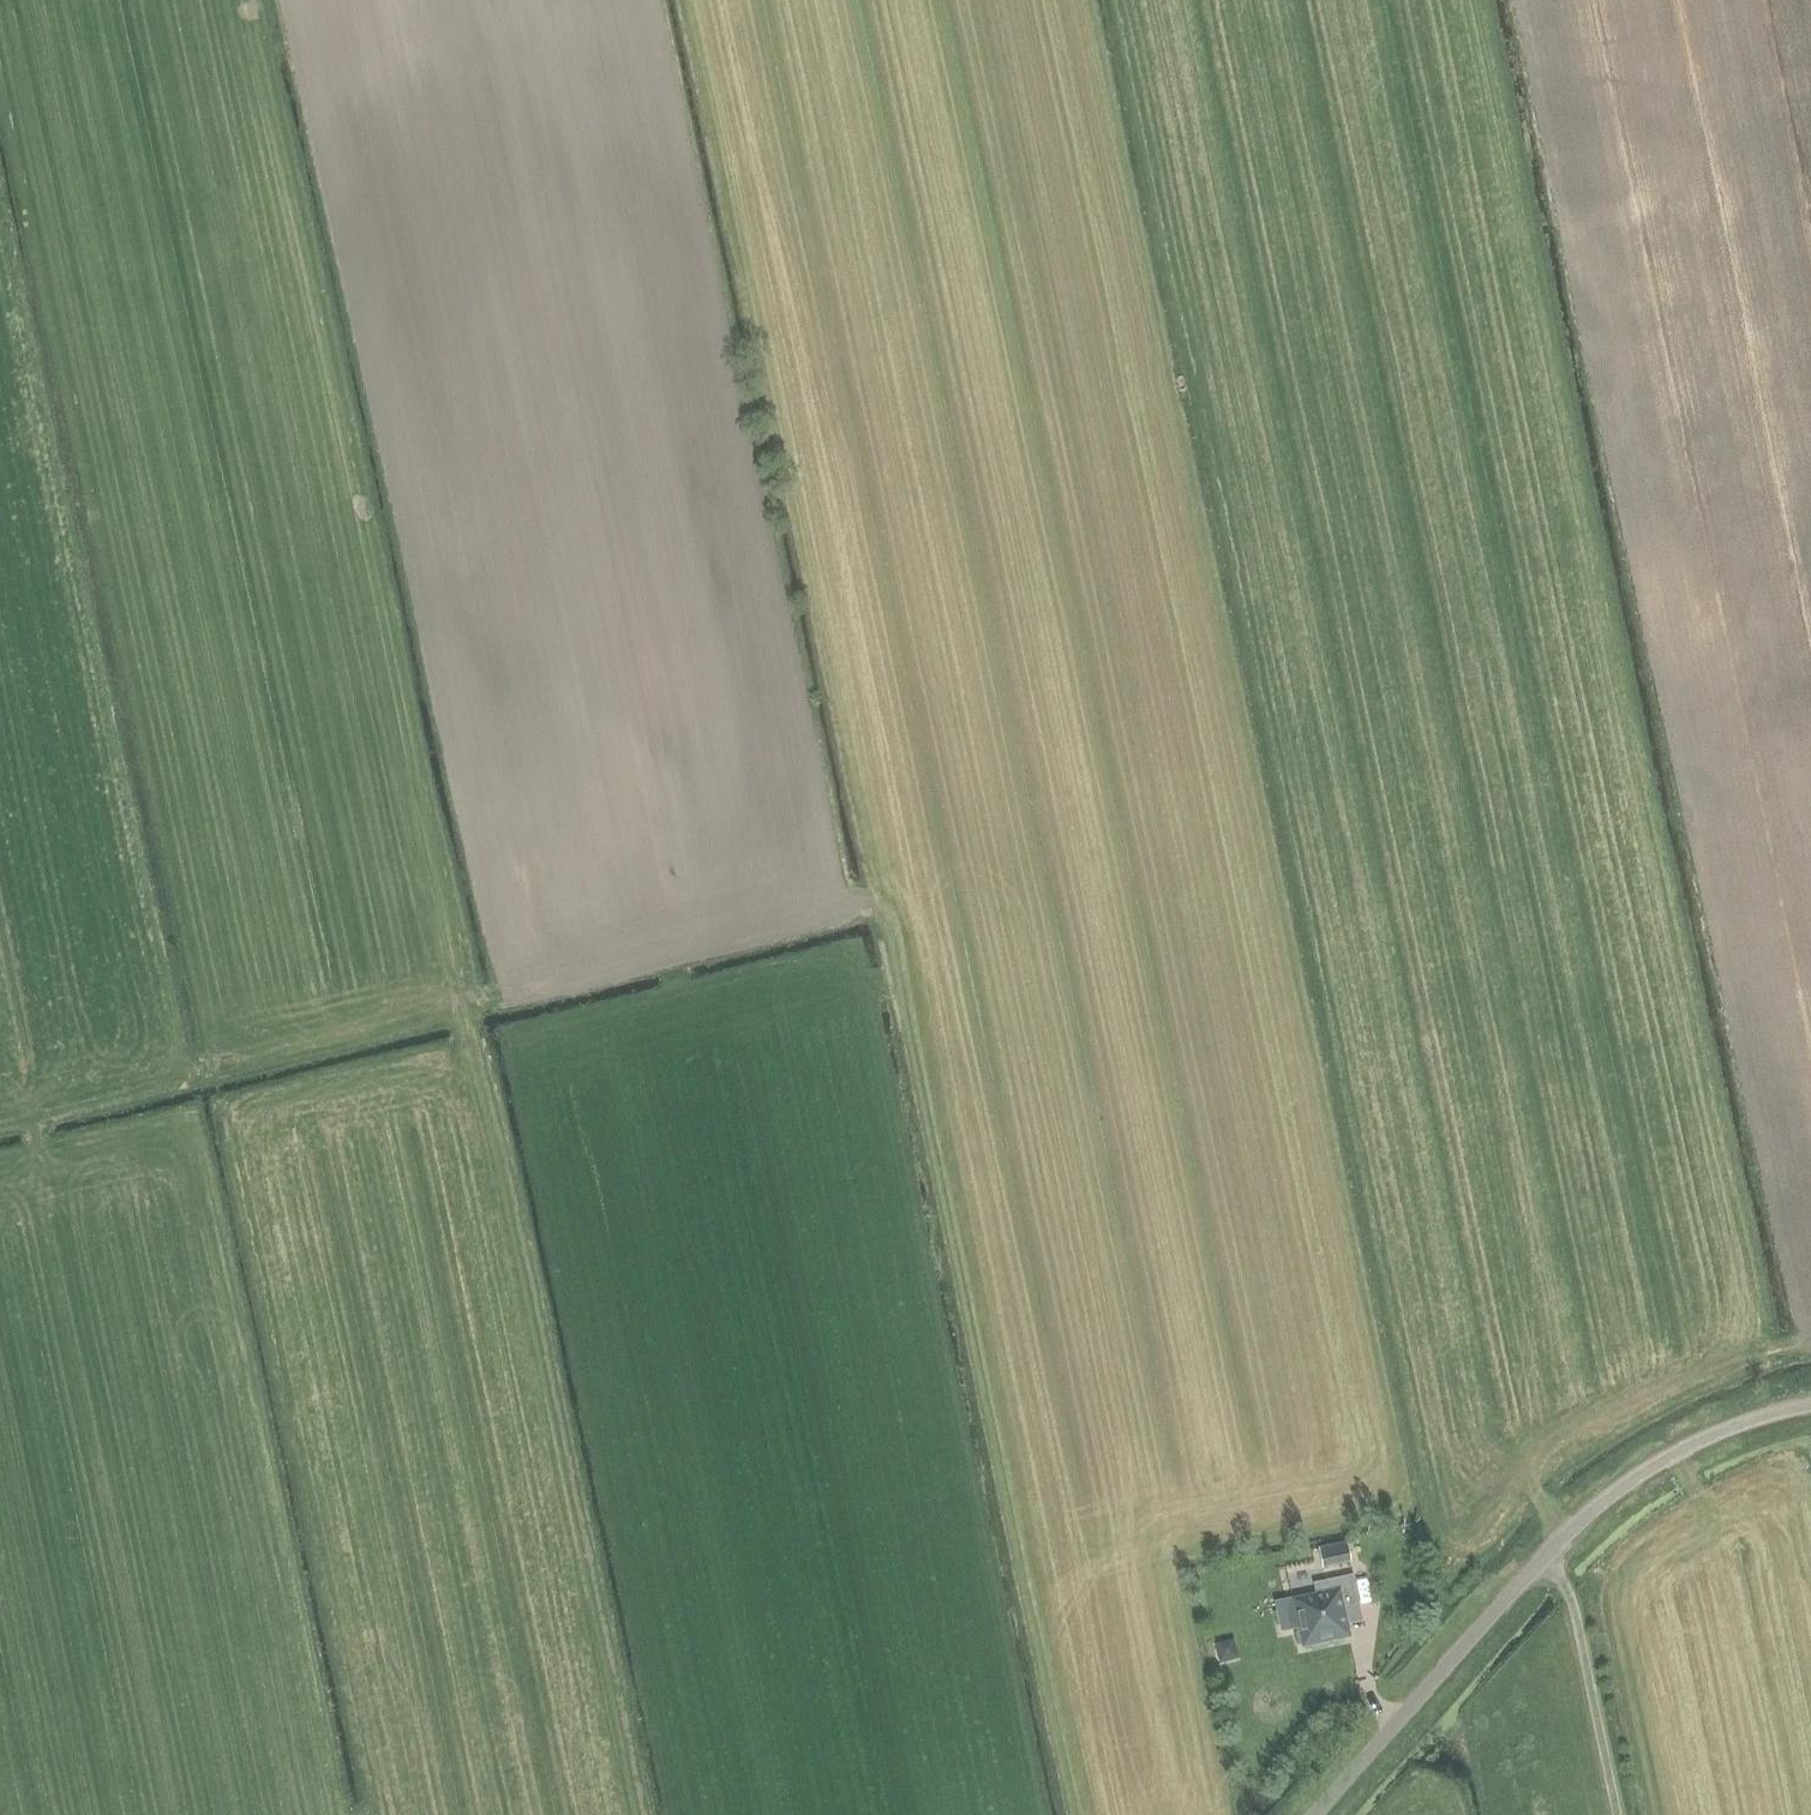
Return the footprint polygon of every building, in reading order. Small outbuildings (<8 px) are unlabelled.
[(1320,1546),(1324,1566),(1352,1560),(1348,1540),(1320,1546)] [(1360,1604),(1354,1575),(1314,1583),(1316,1593),(1291,1599),(1302,1649),(1352,1638),(1345,1608),(1360,1604)] [(1219,1642),(1222,1662),(1242,1659),(1239,1639),(1219,1642)]
